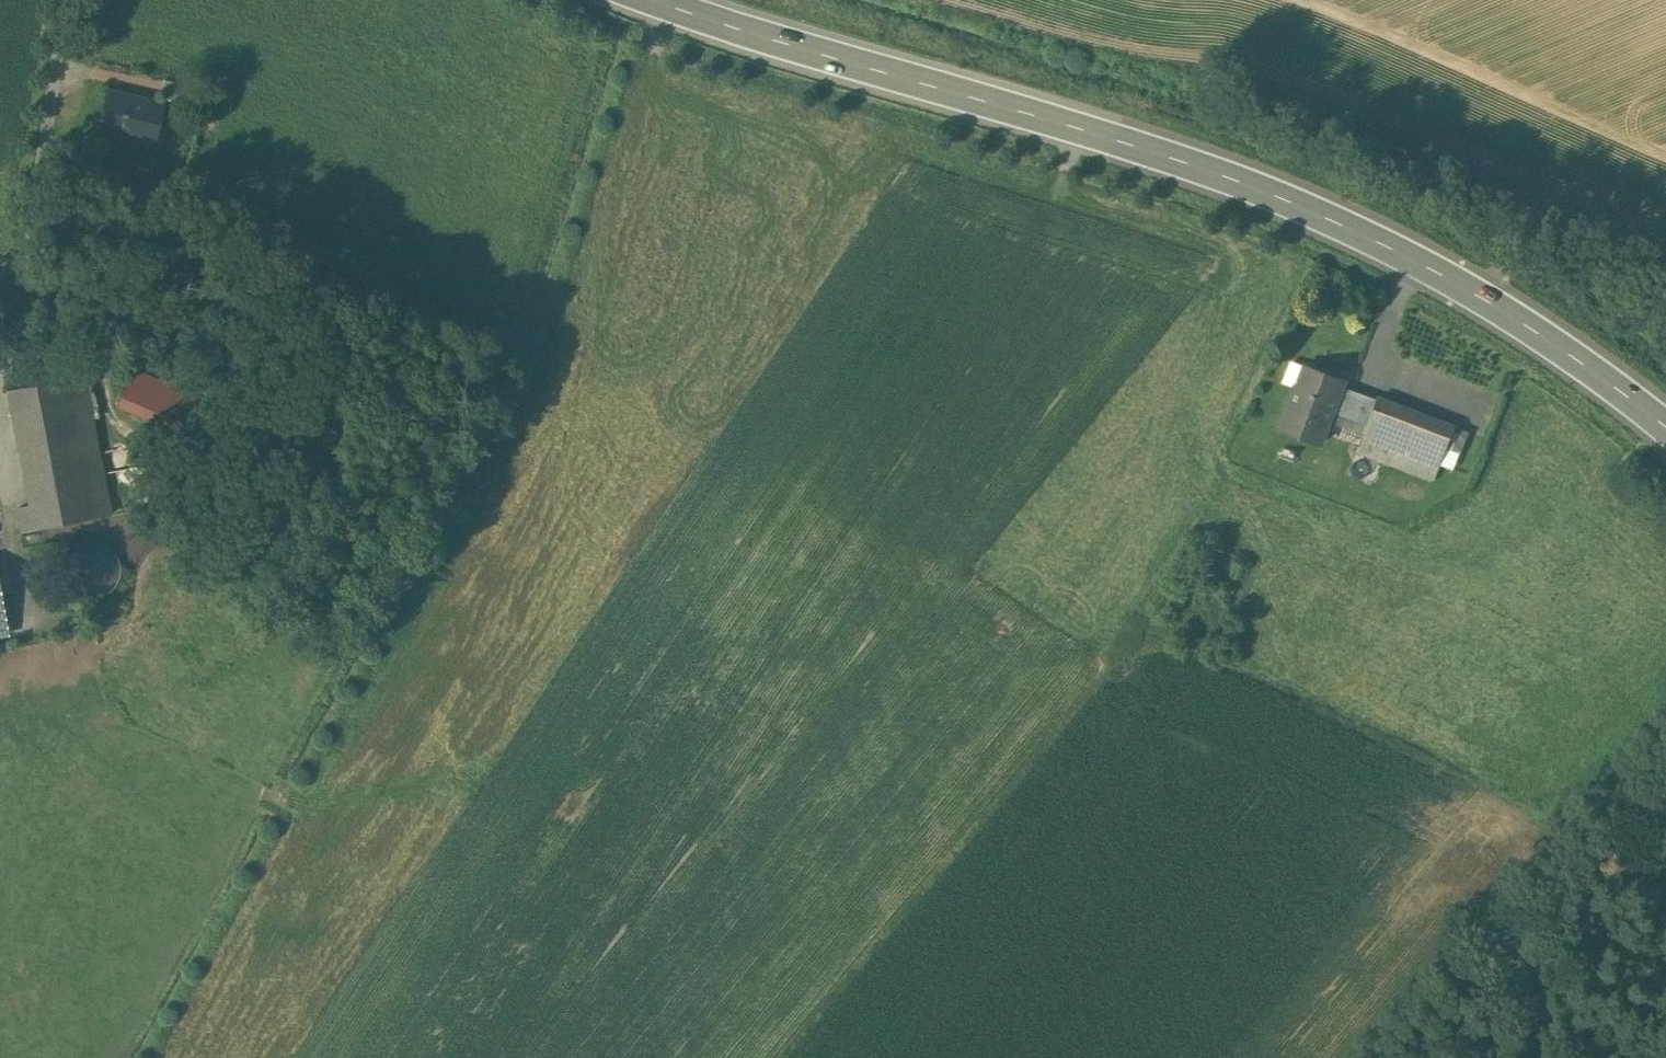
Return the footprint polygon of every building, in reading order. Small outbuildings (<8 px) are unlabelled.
[(194,86),(164,79),(159,97),(190,104),(194,86)] [(163,104),(106,90),(97,129),(154,142),(163,104)] [(1344,379),(1307,365),(1299,387),(1292,385),(1277,425),(1320,442),(1333,408),(1342,384),(1344,379)] [(183,392),(131,371),(118,405),(169,426),(183,392)] [(83,375),(6,390),(30,505),(17,507),(21,531),(109,514),(83,375)] [(1377,398),(1342,384),(1333,408),(1368,422),(1377,398)] [(1455,425),(1378,396),(1377,398),(1368,422),(1357,449),(1434,478),(1446,448),(1455,425)] [(1468,431),(1455,425),(1446,448),(1459,453),(1468,431)] [(99,542),(95,542),(90,543),(85,544),(81,546),(79,548),(77,550),(74,554),(72,558),(71,561),(71,564),(71,572),(72,577),(72,579),(74,583),(77,587),(80,590),(84,592),(88,594),(94,595),(97,595),(100,594),(103,594),(107,592),(110,590),(112,588),(115,586),(117,583),(119,579),(120,576),(120,574),(121,570),(120,564),(120,561),(119,558),(117,553),(113,549),(110,546),(106,544),(103,543),(99,542)]
